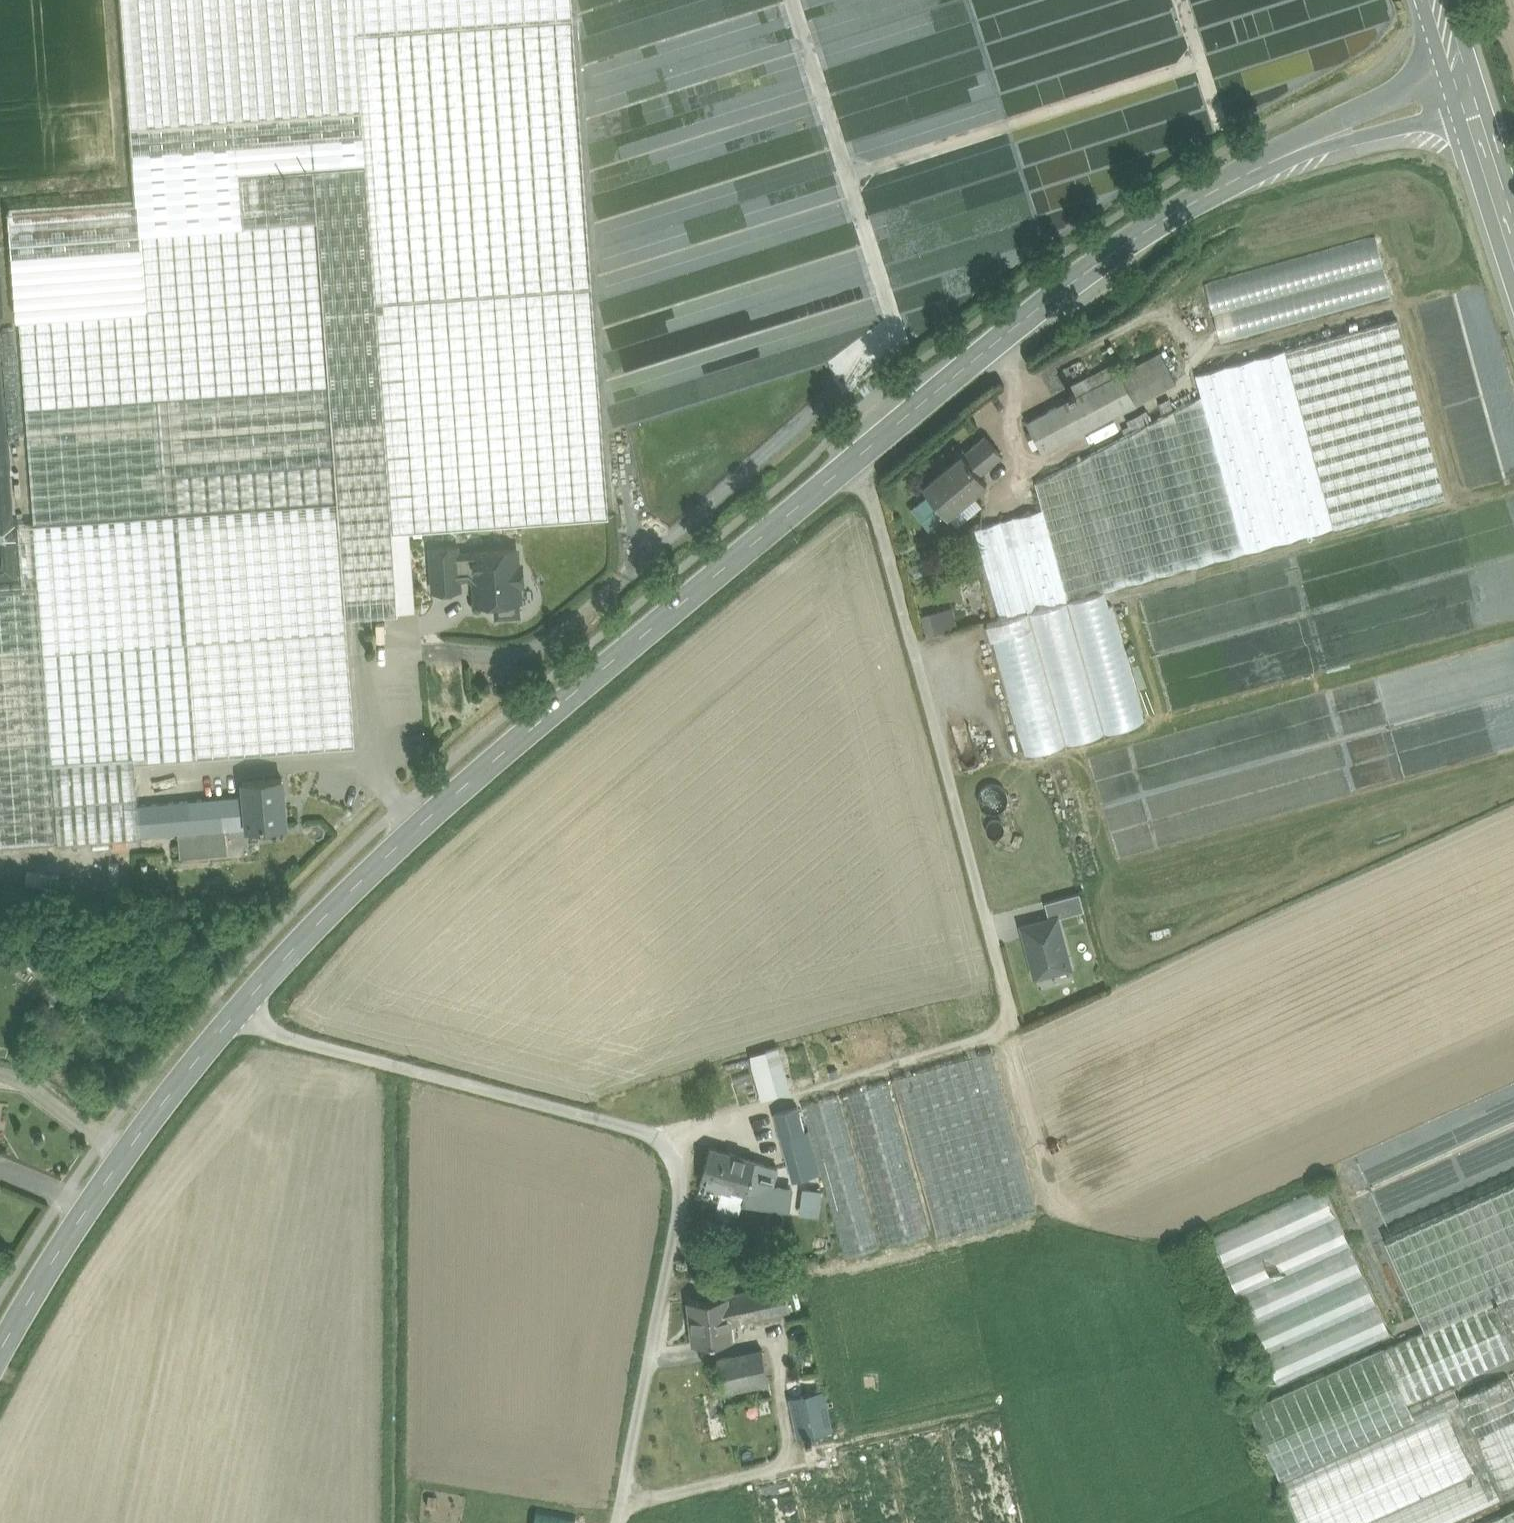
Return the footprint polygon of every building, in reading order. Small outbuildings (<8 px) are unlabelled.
[(354,0),(121,0),(132,149),(364,133),(354,0)] [(552,23),(573,22),(571,0),(354,0),(357,45),(370,44),(370,36),(552,23)] [(366,163),(393,530),(409,529),(588,516),(552,23),(370,36),(370,44),(357,45),(364,133),(366,163)] [(366,163),(364,133),(132,149),(138,202),(141,232),(244,224),(240,172),(314,167),(366,163)] [(23,587),(39,586),(52,761),(134,755),(134,761),(355,744),(346,615),(399,611),(393,530),(366,163),(314,167),(240,172),(244,224),(141,232),(147,309),(59,316),(19,319),(35,524),(18,525),(23,587)] [(147,309),(138,202),(6,210),(15,319),(19,319),(59,316),(147,309)] [(1375,237),(1205,284),(1221,343),(1391,295),(1375,237)] [(1397,319),(1284,350),(1333,527),(1445,496),(1397,319)] [(1284,350),(1195,375),(1201,396),(1245,552),(1333,527),(1284,350)] [(1160,351),(1120,373),(1136,403),(1176,382),(1160,351)] [(1120,372),(1097,384),(1113,415),(1136,403),(1120,373),(1120,372)] [(1097,384),(1076,395),(1074,392),(1069,395),(1070,398),(1026,421),(1042,452),(1113,415),(1097,384)] [(1201,396),(1035,482),(1042,509),(1067,600),(1103,590),(1245,552),(1201,396)] [(984,435),(962,454),(978,473),(1001,454),(984,435)] [(961,453),(923,485),(947,515),(948,514),(957,525),(981,504),(970,491),(982,480),(985,484),(986,483),(978,473),(962,454),(961,453)] [(1042,509),(1013,517),(1038,608),(1067,600),(1042,509)] [(1013,517),(974,528),(1000,619),(1036,608),(1038,608),(1013,517)] [(409,529),(393,530),(399,611),(414,610),(409,529)] [(478,576),(487,582),(488,595),(503,594),(504,608),(522,607),(521,592),(523,592),(522,575),(529,575),(528,557),(521,558),(519,542),(476,545),(476,549),(459,551),(461,577),(478,576)] [(462,590),(461,577),(459,551),(458,545),(434,547),(437,592),(462,590)] [(0,589),(0,847),(58,842),(52,761),(39,586),(23,587),(0,589)] [(1038,608),(1036,608),(1000,619),(986,623),(991,639),(992,639),(1025,754),(1145,720),(1112,605),(1107,606),(1103,590),(1067,600),(1038,608)] [(940,610),(921,615),(926,635),(945,630),(940,610)] [(140,836),(140,835),(137,805),(138,805),(134,761),(134,755),(52,761),(58,842),(140,836)] [(282,778),(244,782),(245,796),(247,826),(247,827),(286,824),(282,778)] [(245,796),(190,800),(193,831),(207,830),(225,828),(247,826),(245,796)] [(138,805),(137,805),(140,835),(179,832),(193,831),(190,800),(138,805)] [(225,828),(207,830),(209,854),(227,852),(225,828)] [(193,831),(179,832),(181,856),(209,854),(207,830),(193,831)] [(1079,892),(1045,901),(1049,918),(1057,916),(1057,917),(1084,909),(1079,892)] [(1049,918),(1022,925),(1035,975),(1070,966),(1057,917),(1057,916),(1049,918)] [(744,1053),(758,1098),(789,1088),(776,1044),(744,1053)] [(991,1052),(893,1080),(938,1237),(1037,1212),(991,1052)] [(887,1082),(843,1094),(886,1244),(929,1232),(887,1082)] [(838,1096),(801,1106),(808,1131),(819,1173),(843,1256),(880,1246),(838,1096)] [(796,1108),(774,1114),(781,1138),(803,1132),(796,1108)] [(803,1132),(781,1138),(793,1180),(819,1173),(808,1131),(803,1132)] [(741,1157),(710,1146),(700,1177),(722,1184),(715,1204),(736,1211),(739,1202),(742,1191),(743,1191),(753,1161),(741,1157)] [(777,1169),(753,1161),(743,1191),(742,1191),(739,1202),(788,1210),(791,1188),(771,1186),(777,1169)] [(1385,1240),(1425,1330),(1493,1299),(1496,1298),(1505,1293),(1506,1293),(1513,1289),(1513,1182),(1385,1240)] [(1211,1236),(1277,1382),(1389,1331),(1323,1185),(1211,1236)] [(821,1191),(791,1187),(791,1188),(788,1210),(805,1212),(805,1215),(817,1217),(821,1191)] [(735,1211),(717,1206),(714,1215),(732,1221),(735,1211)] [(783,1282),(724,1296),(727,1323),(788,1310),(783,1282)] [(1249,1409),(1300,1522),(1366,1522),(1476,1473),(1445,1405),(1458,1399),(1457,1398),(1458,1397),(1453,1384),(1513,1357),(1513,1289),(1506,1293),(1505,1293),(1496,1298),(1493,1299),(1425,1330),(1249,1409)] [(723,1296),(686,1300),(688,1317),(691,1317),(693,1342),(728,1339),(727,1323),(724,1296),(723,1296)] [(760,1349),(716,1358),(723,1391),(767,1382),(760,1349)] [(1457,1398),(1458,1399),(1502,1497),(1502,1498),(1513,1493),(1513,1389),(1508,1375),(1458,1397),(1457,1398)] [(767,1382),(723,1391),(738,1466),(765,1460),(752,1397),(769,1394),(767,1382)] [(824,1387),(787,1396),(796,1435),(804,1433),(805,1437),(812,1436),(811,1432),(833,1427),(824,1387)] [(718,1392),(691,1398),(707,1472),(734,1467),(718,1392)] [(1366,1522),(1446,1522),(1502,1497),(1458,1399),(1445,1405),(1476,1473),(1366,1522)] [(948,1426),(969,1522),(1022,1522),(1000,1415),(948,1426)] [(891,1438),(908,1522),(961,1522),(941,1427),(891,1438)] [(839,1448),(855,1522),(902,1522),(884,1439),(839,1448)] [(754,1483),(763,1522),(800,1522),(790,1476),(754,1483)] [(527,1522),(570,1522),(572,1514),(531,1505),(527,1522)] [(1484,1522),(1513,1522),(1513,1509),(1484,1522)]
